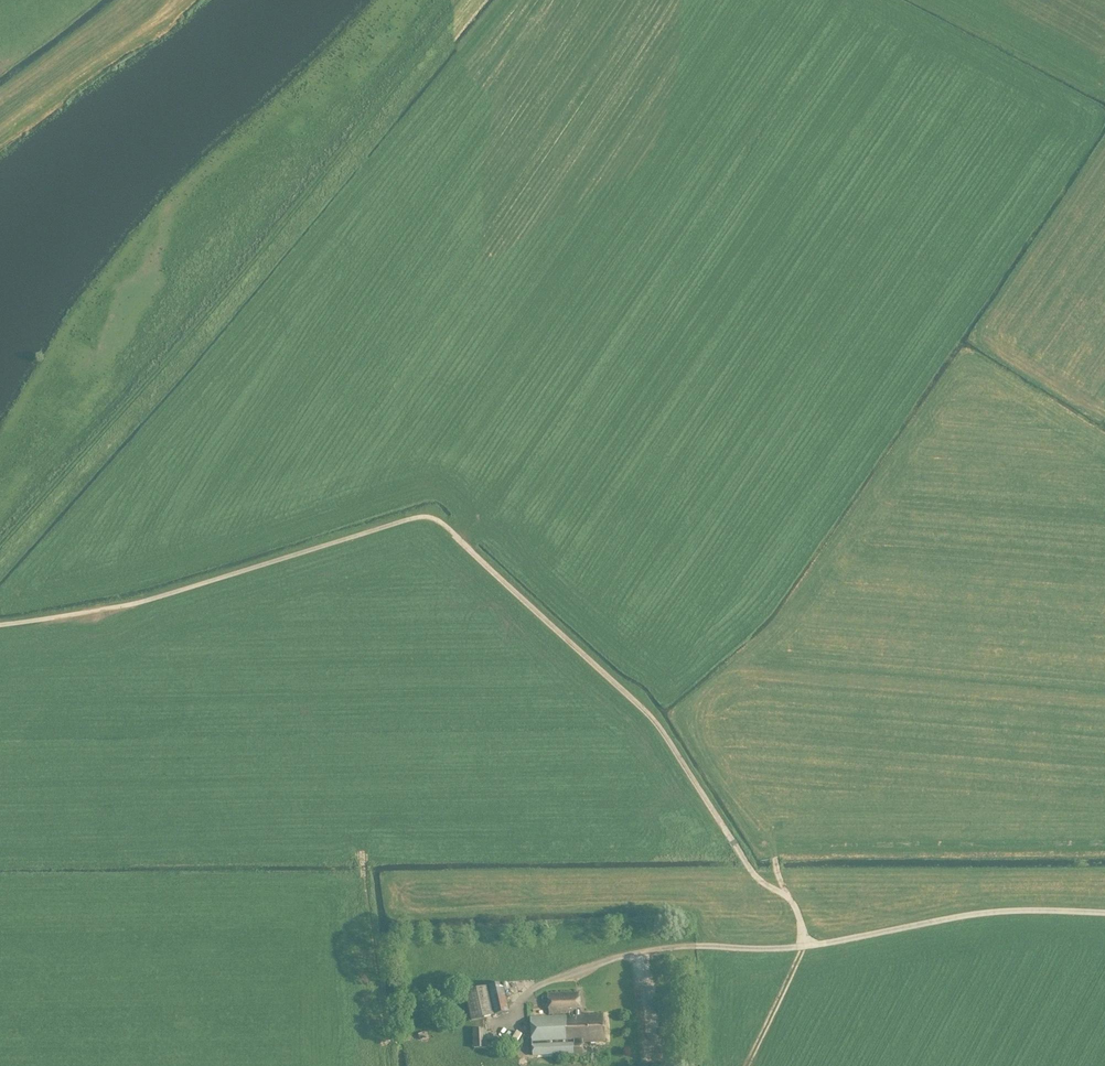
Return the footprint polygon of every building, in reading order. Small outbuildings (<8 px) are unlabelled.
[(501,978),(464,986),(471,1014),(493,1009),(491,1001),(505,998),(501,978)] [(527,999),(527,1013),(530,1013),(532,1051),(583,1048),(582,1038),(604,1037),(603,1010),(580,1011),(578,987),(547,989),(548,1010),(576,1009),(576,1011),(545,1012),(544,998),(527,999)] [(487,1043),(486,1024),(472,1023),(472,1043),(487,1043)] [(536,1063),(539,1065),(561,1065),(550,1052),(536,1063)]
